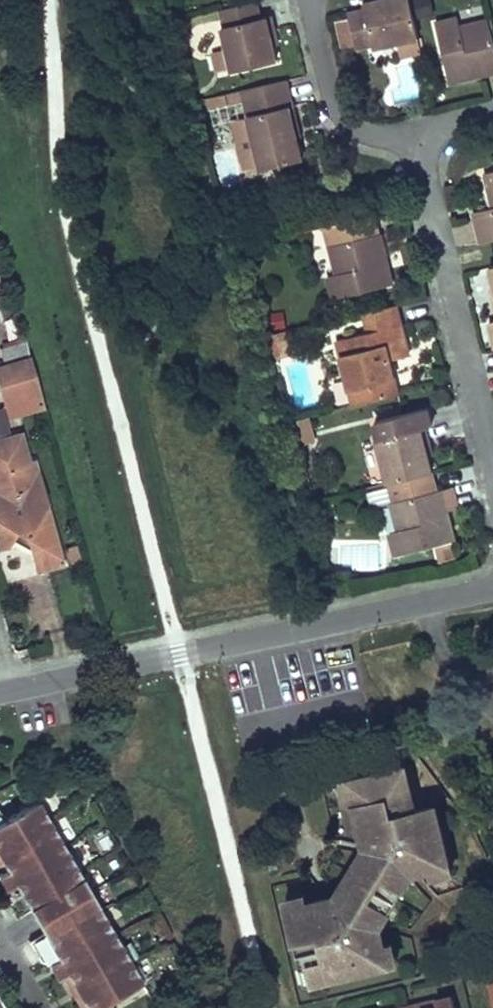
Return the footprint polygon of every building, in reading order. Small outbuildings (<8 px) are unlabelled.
[(365,10),(348,14),(356,49),(373,45),(373,48),(397,42),(401,57),(421,52),(409,0),(378,0),(363,0),(365,10)] [(269,32),(266,17),(259,19),(255,1),(220,10),(224,27),(222,28),(227,49),(213,52),(217,70),(231,67),(232,71),(276,61),(273,45),(269,32)] [(488,20),(460,26),(458,18),(435,23),(449,83),(467,78),(480,75),(478,66),(483,65),(485,74),(492,72),(492,41),(488,20)] [(274,31),(269,32),(273,45),(277,44),(276,38),(274,31)] [(400,96),(416,96),(416,77),(401,76),(400,96)] [(206,99),(208,109),(244,101),(248,118),(231,122),(244,171),(260,167),(261,170),(302,160),(296,138),(289,107),(292,107),(286,80),(241,91),(206,99)] [(296,123),(292,107),(289,107),(296,138),(299,137),(296,123)] [(492,209),(473,213),(476,228),(480,244),(492,241),(492,172),(484,174),(492,209)] [(370,237),(380,234),(375,215),(366,217),(370,237)] [(327,277),(332,300),(392,286),(387,264),(385,254),(375,256),(374,251),(383,249),(380,234),(370,237),(366,217),(324,227),(336,275),(327,277)] [(336,340),(353,406),(398,395),(389,361),(409,356),(404,338),(396,305),(364,314),(368,332),(336,340)] [(287,343),(284,331),(269,335),(272,347),(287,343)] [(26,342),(0,350),(8,379),(34,372),(26,342)] [(291,356),(287,343),(272,347),(276,360),(291,356)] [(39,387),(34,372),(8,379),(13,395),(39,387)] [(377,440),(388,483),(432,472),(428,456),(424,444),(421,430),(427,428),(422,410),(375,422),(379,439),(377,440)] [(314,442),(307,418),(293,422),(299,446),(314,442)] [(21,433),(8,436),(17,466),(22,468),(24,464),(29,463),(21,433)] [(35,461),(29,463),(24,464),(22,468),(17,466),(8,436),(0,438),(0,517),(2,522),(0,523),(0,548),(9,545),(17,532),(27,538),(30,551),(32,550),(38,571),(63,564),(35,461)] [(431,448),(429,443),(424,444),(428,456),(432,455),(431,448)] [(437,491),(432,472),(388,483),(389,487),(367,493),(371,509),(390,504),(397,531),(389,533),(394,556),(434,546),(452,542),(454,541),(446,511),(446,510),(437,513),(436,508),(445,505),(441,490),(437,491)] [(452,487),(441,490),(445,505),(446,510),(446,511),(457,508),(455,499),(452,487)] [(336,517),(332,504),(316,509),(320,521),(329,519),(336,517)] [(334,538),(329,519),(320,521),(325,541),(334,538)] [(456,558),(452,542),(434,546),(438,562),(456,558)] [(424,809),(405,814),(394,768),(332,783),(343,830),(352,828),(356,847),(360,862),(346,894),(335,897),(305,904),(287,908),(301,967),(310,965),(314,982),(387,965),(382,944),(378,928),(400,874),(417,870),(437,865),(424,809)] [(8,870),(3,873),(0,875),(0,878),(7,890),(5,898),(17,919),(31,910),(45,933),(30,942),(42,962),(50,964),(58,978),(62,976),(67,973),(87,1007),(113,1007),(109,1001),(142,982),(38,801),(4,820),(0,813),(0,856),(8,870)] [(360,862),(356,847),(335,897),(346,894),(360,862)] [(8,870),(0,856),(0,868),(3,873),(8,870)] [(439,873),(437,865),(417,870),(419,878),(439,873)] [(303,895),(285,899),(287,908),(305,904),(303,895)] [(395,963),(390,942),(382,944),(387,965),(395,963)] [(314,982),(310,965),(301,967),(305,985),(314,982)] [(67,973),(62,976),(81,1007),(87,1007),(67,973)] [(453,997),(437,1001),(439,1007),(456,1007),(453,997)]
